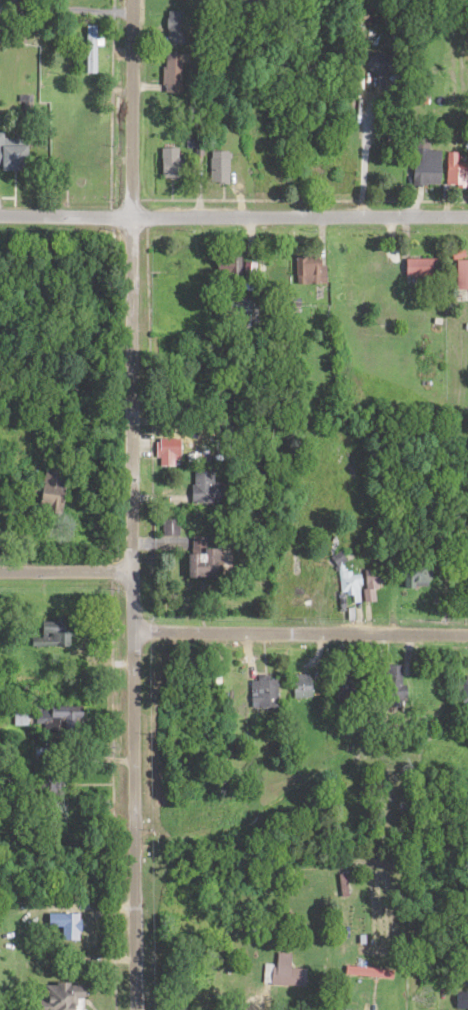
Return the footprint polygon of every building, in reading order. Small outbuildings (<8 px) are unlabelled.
[(187,14),(169,14),(169,46),(187,46),(187,14)] [(98,75),(98,28),(87,28),(87,75),(98,75)] [(166,93),(191,93),(191,57),(166,57),(166,93)] [(7,169),(7,172),(33,172),(33,149),(7,149),(7,136),(0,136),(0,169),(7,169)] [(185,151),(165,151),(165,180),(185,180),(185,151)] [(416,188),(443,188),(443,153),(416,153),(416,188)] [(232,155),(213,155),(213,185),(232,185),(232,155)] [(451,155),(451,191),(467,191),(467,166),(460,166),(460,155),(451,155)] [(242,259),(218,259),(218,280),(242,280),(242,259)] [(295,288),(327,288),(327,266),(308,266),(308,259),(295,259),(295,288)] [(407,279),(441,279),(441,261),(407,261),(407,279)] [(160,469),(182,469),(182,442),(160,442),(160,469)] [(71,509),(71,474),(48,474),(48,509),(71,509)] [(193,506),(227,506),(227,482),(193,482),(193,506)] [(209,541),(194,541),(194,581),(225,581),(225,552),(209,552),(209,541)] [(339,598),(352,597),(352,604),(362,604),(360,576),(344,577),(342,556),(336,556),(339,598)] [(364,572),(366,604),(377,603),(375,587),(384,586),(383,563),(370,564),(370,572),(364,572)] [(406,572),(406,590),(434,590),(434,572),(406,572)] [(74,621),(45,621),(45,650),(74,650),(74,621)] [(312,677),(295,677),(295,700),(312,700),(312,677)] [(278,711),(278,679),(257,679),(257,711),(278,711)] [(340,900),(349,899),(347,877),(338,878),(340,900)] [(48,931),(68,931),(68,939),(82,939),(81,917),(48,917),(48,931)] [(267,969),(267,989),(309,989),(309,972),(294,972),(294,956),(279,956),(278,969),(267,969)] [(84,995),(75,995),(75,988),(50,988),(50,1009),(84,1009),(84,995)] [(439,995),(426,995),(426,1009),(439,1009),(439,995)] [(459,995),(459,1009),(467,1009),(467,995),(459,995)]
